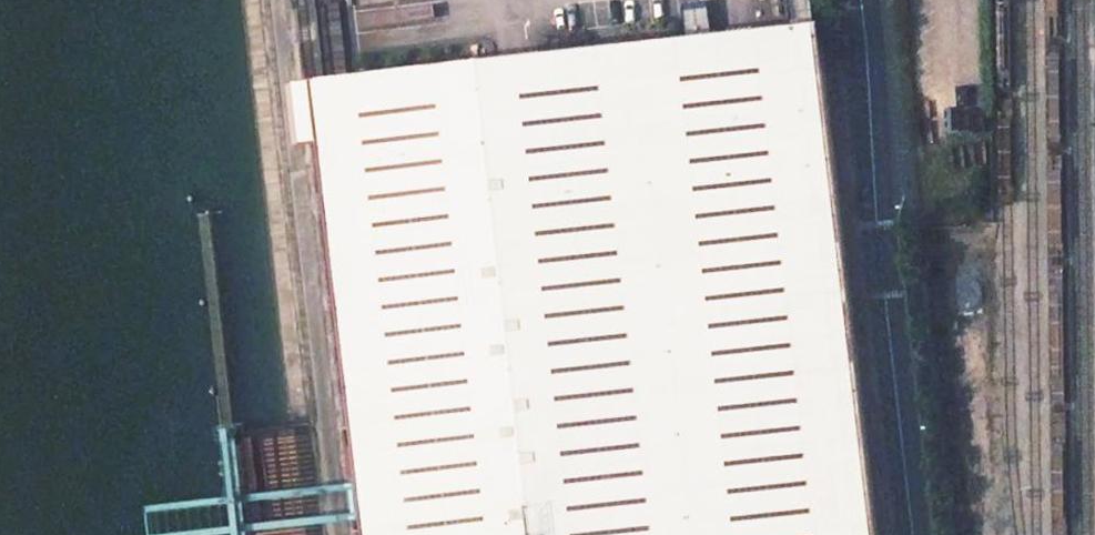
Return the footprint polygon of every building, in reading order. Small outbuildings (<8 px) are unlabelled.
[(820,19),(324,83),(376,534),(879,534),(820,19)] [(309,85),(363,534),(376,534),(324,83),(309,85)]
